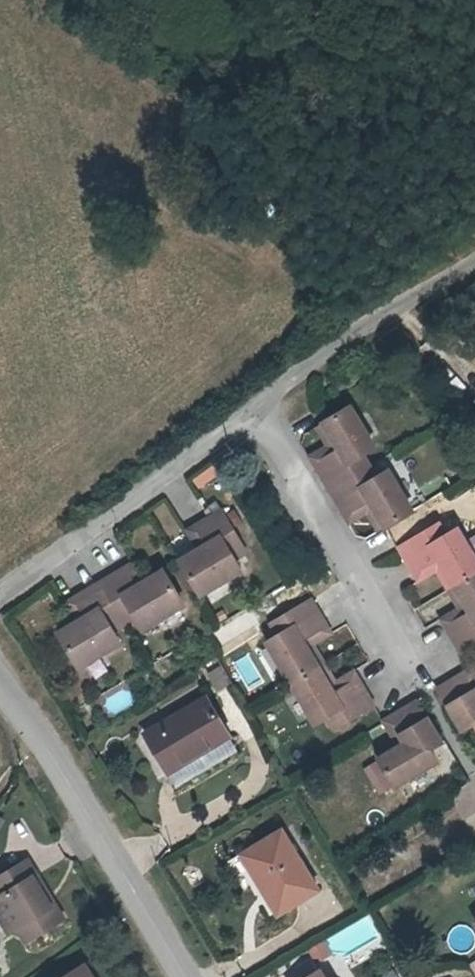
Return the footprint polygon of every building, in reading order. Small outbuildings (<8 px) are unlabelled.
[(355,410),(329,425),(344,452),(317,467),(333,493),(374,470),(375,471),(375,470),(368,458),(379,451),(355,410)] [(312,458),(317,467),(344,452),(329,425),(320,430),(330,448),(312,458)] [(190,476),(197,490),(222,477),(214,463),(190,476)] [(374,504),(388,530),(416,514),(393,474),(381,481),(375,470),(375,471),(374,470),(333,493),(348,520),(374,504)] [(381,534),(388,530),(374,504),(348,520),(353,528),(371,518),(381,534)] [(227,508),(201,523),(214,548),(208,552),(203,545),(201,546),(184,556),(203,592),(205,592),(246,568),(238,556),(250,549),(227,508)] [(192,528),(201,546),(203,545),(208,552),(214,548),(201,523),(192,528)] [(458,590),(474,580),(474,560),(461,534),(449,541),(442,529),(401,553),(417,580),(443,565),(458,590)] [(137,559),(129,563),(143,588),(151,583),(147,576),(137,559)] [(166,566),(147,576),(151,583),(143,588),(129,563),(101,579),(124,620),(138,612),(145,624),(186,601),(166,566)] [(438,578),(448,596),(458,590),(443,565),(417,580),(420,586),(421,587),(438,578)] [(101,579),(76,594),(90,618),(82,623),(78,617),(62,627),(81,661),(121,638),(114,626),(124,620),(101,579)] [(458,590),(473,617),(447,632),(462,658),(474,651),(474,580),(458,590)] [(442,625),(447,632),(473,617),(458,590),(448,596),(459,614),(442,625)] [(68,599),(78,617),(82,623),(90,618),(76,594),(68,599)] [(269,641),(292,683),(320,668),(305,643),(331,627),(315,598),(274,623),(281,634),(269,641)] [(335,634),(331,627),(305,643),(320,668),(329,664),(318,644),(335,634)] [(329,664),(320,668),(335,692),(359,678),(355,672),(339,681),(329,664)] [(374,706),(359,678),(335,692),(320,668),(292,683),(315,723),(327,716),(334,728),(374,706)] [(466,678),(474,694),(474,679),(472,675),(471,675),(466,678)] [(466,678),(439,694),(462,735),(474,728),(474,694),(466,678)] [(164,771),(227,735),(204,695),(142,732),(164,771)] [(407,745),(379,761),(395,789),(437,765),(430,752),(442,746),(418,705),(392,720),(407,745)] [(375,754),(379,761),(407,745),(392,720),(385,724),(395,742),(375,754)] [(236,751),(227,735),(164,771),(174,788),(236,751)] [(316,891),(279,830),(239,854),(276,914),(316,891)] [(5,937),(13,932),(22,945),(60,922),(51,907),(47,909),(30,882),(33,879),(25,867),(0,883),(0,930),(5,937)] [(333,931),(338,946),(345,943),(346,948),(375,938),(368,918),(333,931)] [(392,969),(378,976),(396,976),(392,969)]
